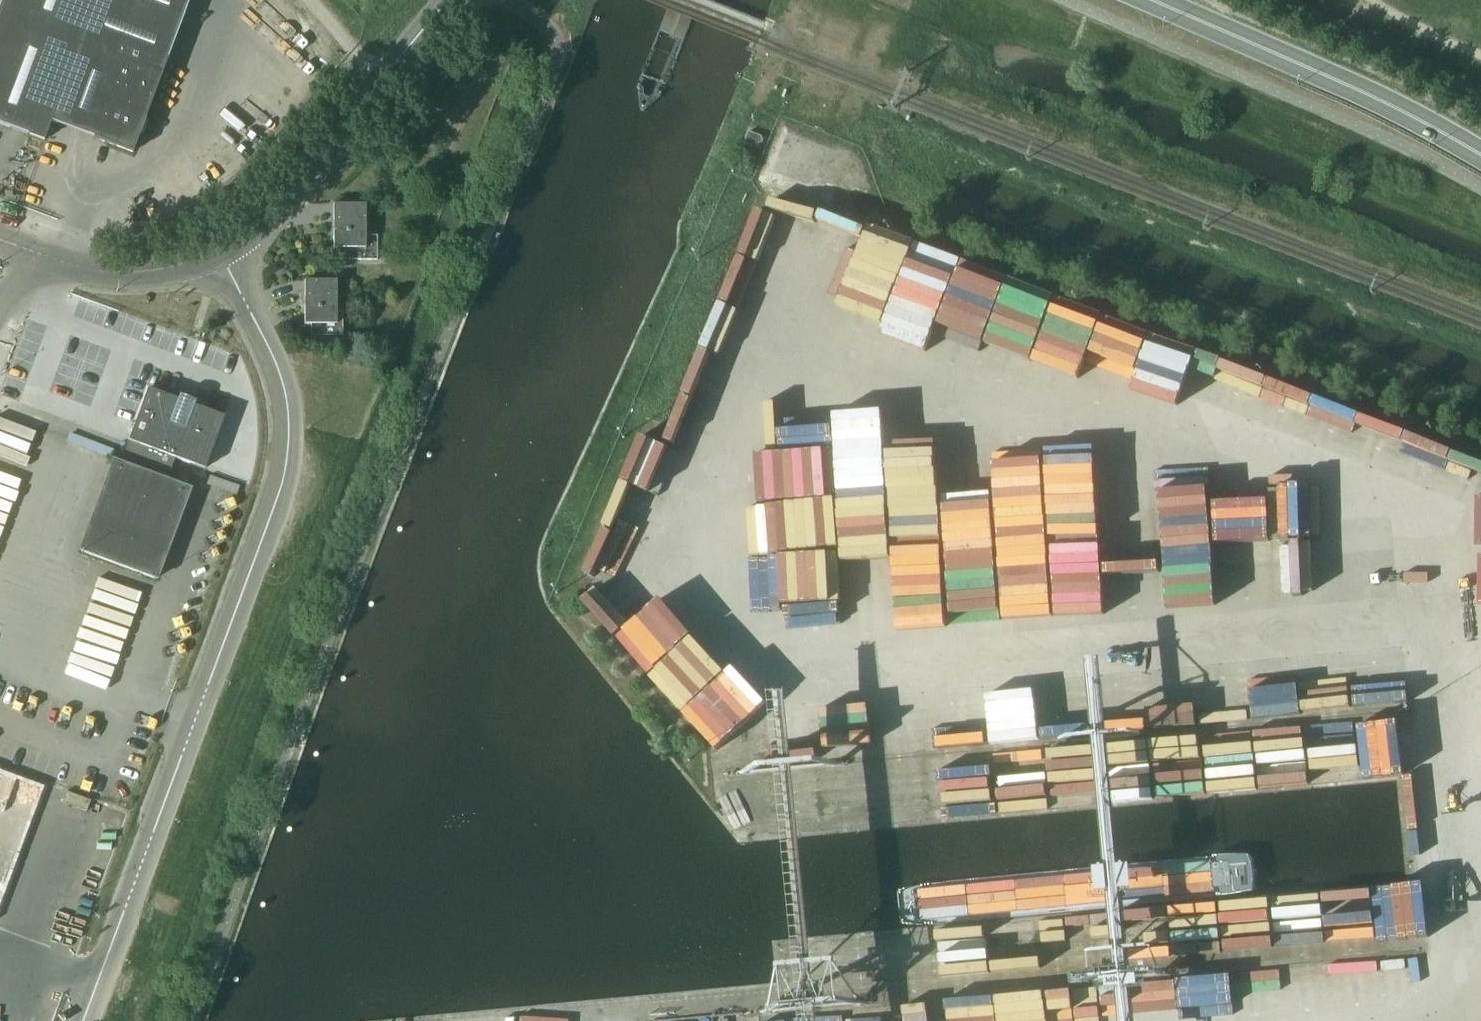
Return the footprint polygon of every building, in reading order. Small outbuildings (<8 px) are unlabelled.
[(43,140),(50,122),(132,152),(189,0),(1,0),(0,3),(0,124),(43,140)] [(762,143),(764,139),(762,139),(762,137),(749,132),(745,144),(758,148),(760,143),(762,143)] [(365,236),(365,204),(333,204),(333,248),(344,248),(344,260),(377,260),(377,236),(365,236)] [(336,280),(304,280),(304,324),(311,324),(322,324),(323,324),(336,324),(336,322),(336,280)] [(224,416),(194,405),(194,404),(178,398),(177,399),(147,388),(120,462),(114,460),(80,551),(155,579),(190,487),(167,479),(175,458),(204,469),(224,416)] [(66,791),(62,802),(86,812),(91,800),(66,791)]
